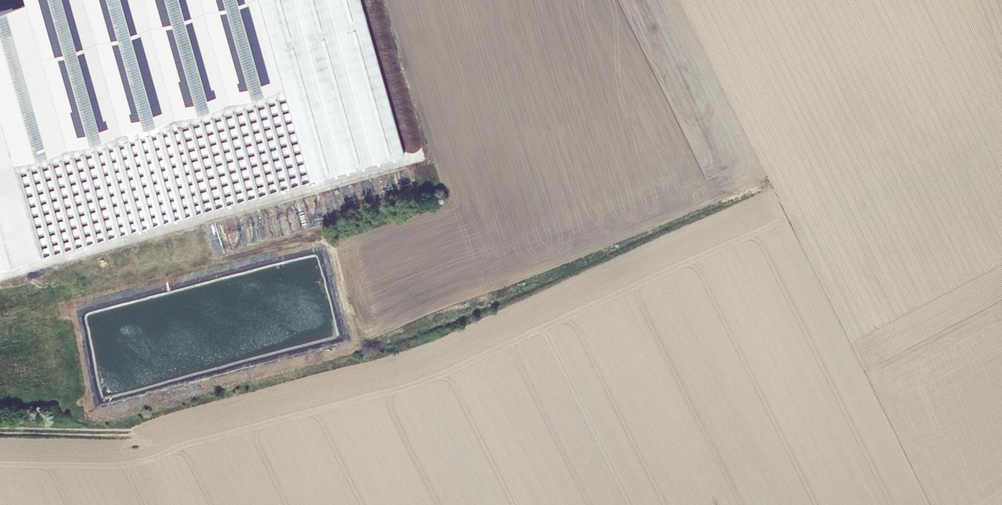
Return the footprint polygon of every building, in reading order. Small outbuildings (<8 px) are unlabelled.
[(260,0),(25,0),(26,3),(0,11),(0,267),(39,256),(13,164),(285,88),(260,0)] [(39,256),(404,154),(361,0),(260,0),(285,88),(13,164),(39,256)] [(407,166),(205,223),(214,254),(416,197),(407,166)]
